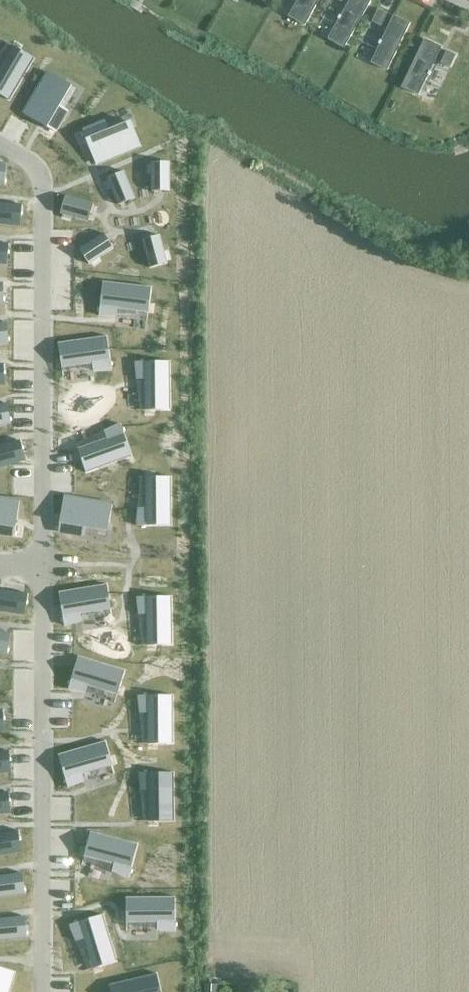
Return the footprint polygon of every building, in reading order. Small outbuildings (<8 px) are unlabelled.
[(319,0),(297,0),(288,17),(304,26),(319,0)] [(370,2),(366,0),(349,0),(340,16),(339,16),(337,19),(338,20),(327,39),(343,48),(370,2)] [(380,27),(386,14),(377,10),(371,22),(380,27)] [(386,71),(409,24),(392,16),(380,41),(379,41),(377,44),(379,45),(370,63),(386,71)] [(429,72),(441,48),(424,39),(401,88),(418,96),(427,76),(429,76),(430,73),(429,72)] [(7,100),(31,58),(11,46),(0,64),(0,95),(7,100)] [(449,67),(455,55),(446,51),(440,63),(449,67)] [(46,72),(22,113),(53,131),(66,109),(57,104),(68,85),(46,72)] [(103,120),(79,130),(93,164),(137,145),(127,121),(107,130),(103,120)] [(168,162),(151,162),(151,186),(168,186),(168,162)] [(122,172),(106,178),(115,200),(131,194),(122,172)] [(63,196),(58,212),(82,219),(86,202),(63,196)] [(19,226),(21,206),(0,204),(0,224),(19,226)] [(98,237),(78,250),(88,264),(108,251),(98,237)] [(159,240),(143,245),(149,268),(165,264),(159,240)] [(102,282),(98,315),(114,316),(115,307),(147,311),(150,287),(102,282)] [(0,325),(0,345),(8,344),(7,324),(0,325)] [(106,336),(58,343),(62,367),(93,362),(94,371),(111,370),(106,336)] [(168,361),(134,362),(135,378),(144,377),(144,409),(168,409),(168,361)] [(0,406),(0,426),(10,424),(6,405),(0,406)] [(108,439),(78,450),(86,473),(131,456),(119,424),(105,431),(108,439)] [(0,447),(0,468),(25,461),(19,442),(0,447)] [(137,509),(135,525),(169,525),(169,477),(145,477),(145,509),(137,509)] [(63,495),(56,530),(82,535),(84,525),(105,529),(110,503),(63,495)] [(14,537),(18,501),(0,498),(0,535),(14,537)] [(105,585),(58,593),(64,626),(79,622),(78,614),(109,608),(105,585)] [(24,614),(27,594),(0,590),(0,611),(24,614)] [(170,597),(136,597),(138,613),(146,613),(147,645),(171,645),(170,597)] [(7,654),(10,634),(0,632),(0,653),(7,654)] [(77,657),(68,689),(83,693),(86,684),(116,694),(123,671),(77,657)] [(171,696),(137,696),(139,712),(148,712),(148,744),(172,744),(171,696)] [(105,742),(59,755),(68,788),(83,782),(81,774),(111,765),(105,742)] [(0,753),(0,773),(10,773),(8,753),(0,753)] [(172,773),(138,774),(140,790),(149,789),(149,821),(173,821),(172,773)] [(0,794),(0,815),(9,813),(7,794),(0,794)] [(0,835),(0,855),(20,852),(17,832),(0,835)] [(90,832),(84,855),(114,863),(112,872),(127,877),(136,844),(90,832)] [(0,878),(0,898),(24,895),(21,875),(0,878)] [(173,897),(125,898),(125,922),(157,922),(158,930),(174,931),(173,897)] [(102,915),(69,925),(75,940),(83,938),(92,968),(115,962),(102,915)] [(0,920),(0,941),(26,938),(24,918),(0,920)] [(14,973),(0,969),(0,991),(8,991),(14,973)] [(109,986),(111,991),(160,991),(156,975),(109,986)]
